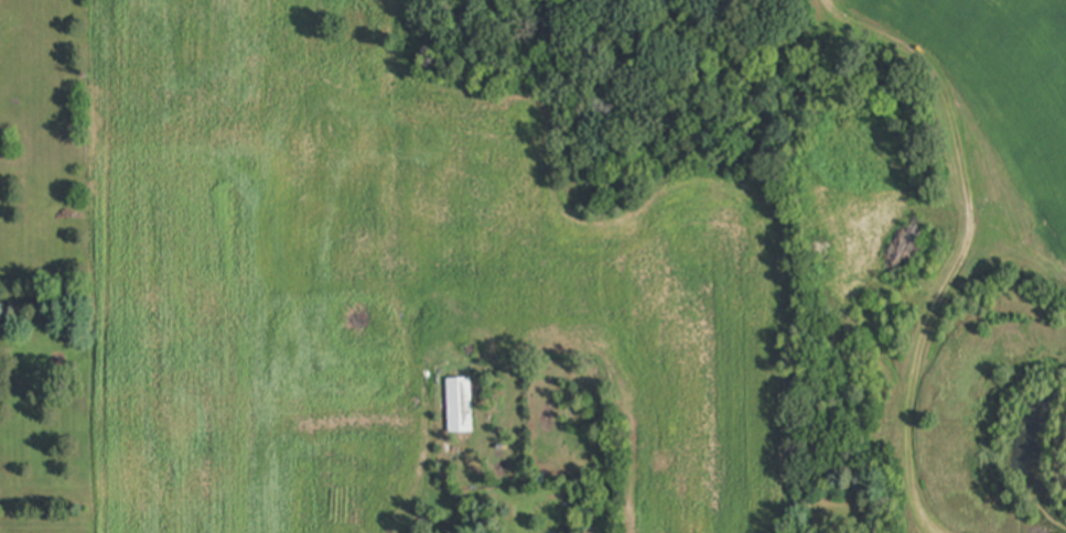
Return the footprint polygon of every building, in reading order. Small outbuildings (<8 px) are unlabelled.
[(448,434),(467,434),(467,383),(448,383),(448,434)]
